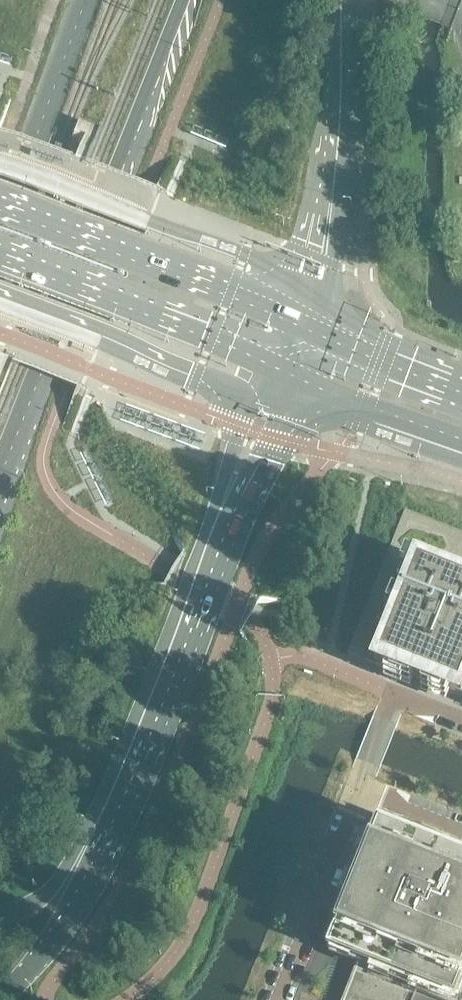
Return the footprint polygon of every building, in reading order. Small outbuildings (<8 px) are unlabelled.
[(405,510),(348,653),(375,664),(427,685),(435,664),(461,675),(461,533),(405,510)] [(412,982),(457,999),(461,999),(461,859),(379,826),(370,849),(330,950),(360,962),(345,999),(405,999),(412,982)]
